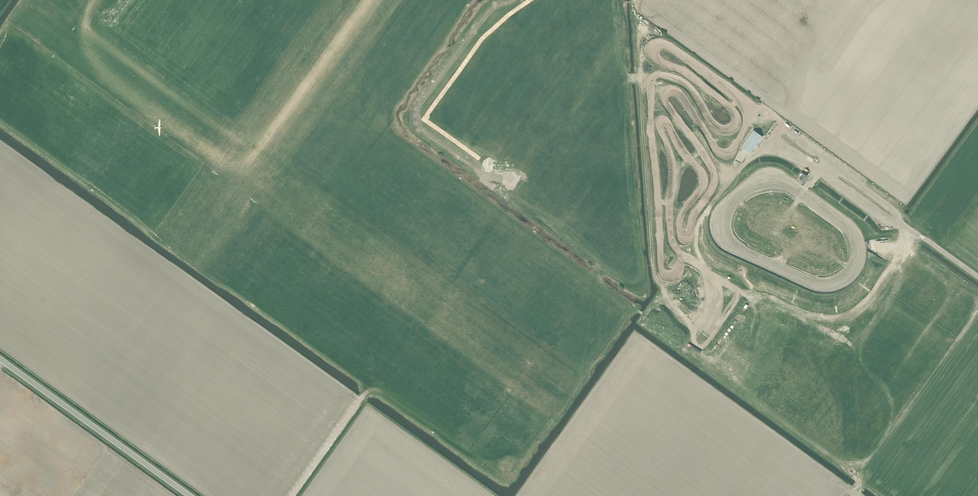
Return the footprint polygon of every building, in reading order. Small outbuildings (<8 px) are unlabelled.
[(753,130),(741,147),(750,154),(763,137),(753,130)]
